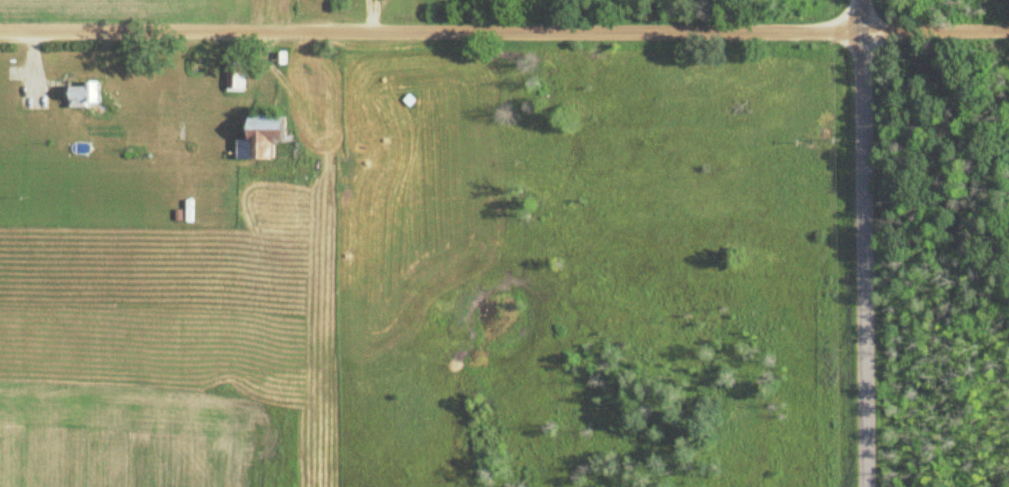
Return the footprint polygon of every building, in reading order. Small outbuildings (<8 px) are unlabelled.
[(244,52),(225,52),(224,92),(244,92),(244,52)] [(97,84),(66,84),(66,107),(97,107),(97,84)] [(234,160),(271,160),(271,145),(281,145),(282,117),(247,116),(246,140),(234,140),(234,160)]
